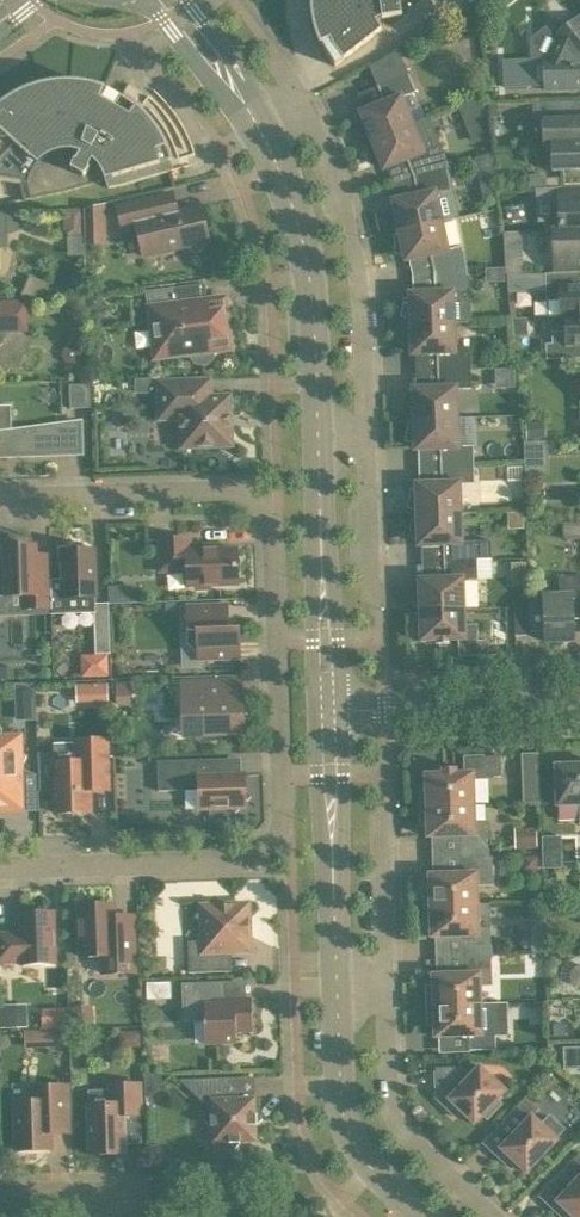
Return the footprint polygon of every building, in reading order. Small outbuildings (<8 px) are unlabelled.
[(312,7),(314,23),(319,39),(326,53),(335,67),(381,31),(378,26),(375,22),(381,18),(401,16),(399,0),(312,0),(312,7)] [(545,61),(546,87),(546,90),(579,89),(579,18),(579,17),(558,34),(555,37),(553,38),(544,27),(530,38),(530,62),(545,61)] [(371,141),(413,125),(402,98),(415,93),(398,50),(369,66),(383,103),(376,105),(377,108),(360,114),(371,141)] [(506,83),(505,67),(486,68),(486,84),(506,83)] [(120,97),(104,89),(87,85),(70,83),(53,83),(36,87),(20,93),(5,102),(0,106),(0,181),(19,184),(23,201),(67,191),(105,180),(108,188),(122,185),(173,170),(190,165),(188,157),(194,154),(188,136),(179,119),(167,104),(154,90),(147,98),(138,90),(128,83),(120,97)] [(466,119),(485,112),(480,100),(461,107),(466,119)] [(579,144),(579,118),(573,118),(572,102),(531,104),(532,121),(541,120),(543,146),(579,144)] [(413,177),(445,168),(437,146),(423,151),(413,125),(371,141),(381,168),(399,161),(400,163),(406,161),(413,177)] [(559,188),(579,186),(579,175),(579,170),(579,144),(543,146),(545,146),(546,167),(551,167),(551,171),(560,171),(561,178),(546,178),(546,188),(559,188)] [(398,231),(442,221),(436,193),(450,191),(445,168),(413,177),(417,195),(410,196),(410,199),(392,203),(398,231)] [(559,188),(559,202),(553,202),(549,220),(559,223),(560,230),(560,231),(579,230),(579,186),(559,188)] [(147,219),(143,200),(118,206),(123,229),(137,226),(144,257),(208,242),(200,206),(147,219)] [(85,212),(86,247),(105,246),(104,207),(85,212)] [(71,237),(83,237),(83,209),(62,210),(63,231),(71,237)] [(8,235),(7,212),(0,212),(0,236),(8,235)] [(434,274),(467,270),(462,247),(448,250),(442,221),(398,231),(404,259),(423,255),(424,257),(430,256),(434,274)] [(560,231),(560,230),(553,230),(554,259),(555,274),(578,273),(578,258),(579,258),(579,230),(560,231)] [(522,273),(521,256),(504,257),(505,274),(522,273)] [(454,322),(454,323),(469,322),(467,270),(434,274),(434,292),(427,292),(427,295),(409,295),(409,324),(454,322)] [(579,287),(578,273),(555,274),(545,274),(546,316),(560,316),(579,316),(579,287)] [(206,300),(204,285),(146,292),(154,359),(231,349),(225,297),(206,300)] [(0,345),(2,343),(3,341),(4,339),(4,337),(4,334),(4,330),(24,329),(23,304),(0,305),(0,345)] [(560,316),(560,317),(565,317),(566,331),(551,332),(552,344),(545,344),(546,360),(579,359),(579,316),(560,316)] [(455,351),(454,323),(454,322),(409,324),(410,353),(429,352),(430,355),(436,354),(437,371),(470,370),(470,351),(455,351)] [(512,369),(497,369),(497,385),(512,384),(512,369)] [(413,419),(458,418),(457,389),(471,389),(470,370),(437,371),(437,387),(430,388),(430,390),(412,391),(413,419)] [(212,396),(211,379),(156,381),(158,421),(179,420),(180,449),(233,447),(231,395),(212,396)] [(69,384),(69,408),(90,407),(90,384),(69,384)] [(440,466),(474,465),(473,446),(459,447),(458,418),(413,419),(414,448),(433,447),(433,450),(440,450),(440,466)] [(526,440),(546,439),(545,421),(525,422),(526,440)] [(57,455),(56,425),(0,432),(0,457),(57,455)] [(545,475),(545,441),(524,441),(524,475),(545,475)] [(416,515),(461,513),(460,485),(474,484),(474,465),(440,466),(441,483),(434,483),(434,485),(415,486),(416,515)] [(444,562),(477,560),(477,559),(491,559),(490,541),(462,542),(461,513),(416,515),(417,543),(436,543),(436,545),(443,545),(444,562)] [(563,523),(563,540),(579,540),(579,523),(563,523)] [(190,546),(190,539),(159,540),(160,572),(188,571),(188,586),(238,585),(237,549),(202,550),(202,546),(190,546)] [(35,556),(34,546),(4,547),(6,596),(23,596),(24,609),(51,608),(50,555),(35,556)] [(64,598),(95,597),(93,549),(62,550),(64,598)] [(419,610),(464,609),(463,580),(477,580),(477,560),(444,562),(444,578),(437,578),(437,581),(418,582),(419,610)] [(558,577),(559,596),(543,596),(545,642),(573,641),(573,620),(579,620),(579,576),(558,577)] [(136,602),(135,585),(107,587),(108,603),(136,602)] [(108,604),(94,604),(95,626),(96,654),(110,654),(109,625),(108,604)] [(229,629),(228,604),(186,606),(187,644),(197,653),(197,661),(241,660),(240,628),(229,629)] [(515,637),(530,636),(530,631),(529,607),(514,607),(515,637)] [(464,609),(419,610),(420,642),(458,640),(459,657),(488,656),(488,640),(478,641),(478,625),(465,625),(464,609)] [(108,655),(79,655),(79,677),(108,678),(108,655)] [(15,680),(14,666),(0,666),(0,681),(15,680)] [(222,699),(221,681),(182,682),(184,736),(243,734),(242,699),(222,699)] [(94,702),(108,702),(108,683),(93,684),(94,702)] [(116,704),(130,704),(129,684),(115,684),(116,704)] [(4,806),(4,811),(22,810),(22,812),(39,811),(37,775),(20,770),(20,768),(27,755),(20,751),(19,736),(1,737),(1,744),(0,744),(0,806),(4,806)] [(56,748),(39,749),(40,787),(54,787),(55,813),(91,812),(90,793),(90,792),(90,779),(109,778),(107,740),(84,741),(84,762),(75,762),(56,763),(56,748)] [(427,806),(474,804),(473,777),(502,776),(501,756),(465,757),(466,773),(456,773),(456,768),(442,768),(443,774),(426,774),(427,806)] [(212,775),(212,760),(157,762),(158,791),(199,790),(200,809),(246,808),(245,774),(212,775)] [(572,760),(561,760),(558,765),(556,765),(557,805),(579,804),(579,823),(579,764),(575,764),(572,760)] [(525,802),(540,802),(539,779),(524,779),(525,802)] [(156,807),(183,807),(183,792),(156,791),(156,807)] [(474,804),(427,806),(428,837),(460,836),(461,852),(488,851),(487,822),(475,823),(474,804)] [(516,830),(517,848),(537,847),(536,829),(516,830)] [(544,863),(558,862),(557,843),(544,843),(544,863)] [(430,906),(478,904),(477,886),(494,885),(493,856),(461,858),(461,873),(429,874),(430,906)] [(189,973),(213,972),(222,972),(221,953),(250,951),(249,904),(201,905),(203,948),(188,948),(189,973)] [(478,904),(430,906),(431,937),(464,936),(464,952),(491,951),(490,922),(479,923),(478,904)] [(113,917),(113,906),(78,907),(80,957),(102,956),(102,975),(134,973),(132,917),(113,917)] [(53,913),(19,914),(20,934),(0,935),(0,963),(21,962),(21,965),(54,964),(53,913)] [(543,950),(544,918),(531,917),(530,950),(543,950)] [(434,1006),(481,1004),(481,986),(492,985),(491,957),(464,958),(465,973),(433,975),(434,1006)] [(171,997),(170,981),(146,982),(146,998),(171,997)] [(223,1000),(222,982),(182,983),(184,1021),(205,1021),(206,1044),(237,1043),(237,1032),(253,1031),(252,999),(223,1000)] [(481,1004),(434,1006),(435,1038),(467,1036),(468,1051),(496,1049),(495,1022),(482,1023),(481,1004)] [(72,1026),(94,1025),(92,1005),(70,1007),(72,1026)] [(2,1007),(3,1026),(26,1025),(25,1006),(2,1007)] [(68,1045),(66,1007),(39,1008),(40,1029),(25,1029),(25,1047),(68,1045)] [(140,1047),(140,1031),(119,1032),(119,1048),(140,1047)] [(506,1091),(480,1066),(472,1075),(463,1067),(436,1068),(437,1098),(450,1110),(451,1109),(459,1116),(462,1112),(475,1124),(506,1091)] [(224,1098),(223,1078),(190,1080),(185,1085),(211,1111),(212,1114),(205,1121),(212,1127),(213,1143),(228,1143),(234,1149),(238,1142),(257,1142),(256,1123),(262,1119),(256,1114),(255,1097),(224,1098)] [(50,1113),(70,1113),(69,1084),(29,1085),(29,1102),(15,1102),(16,1150),(51,1149),(51,1134),(50,1113)] [(90,1155),(125,1154),(124,1115),(141,1115),(140,1084),(109,1085),(110,1104),(88,1105),(90,1155)] [(541,1124),(533,1117),(539,1112),(525,1099),(505,1120),(517,1132),(496,1153),(511,1168),(516,1163),(527,1173),(558,1141),(556,1138),(565,1130),(550,1115),(541,1124)] [(538,1197),(539,1198),(540,1196),(562,1216),(571,1216),(572,1216),(573,1216),(579,1216),(579,1152),(538,1197)]
